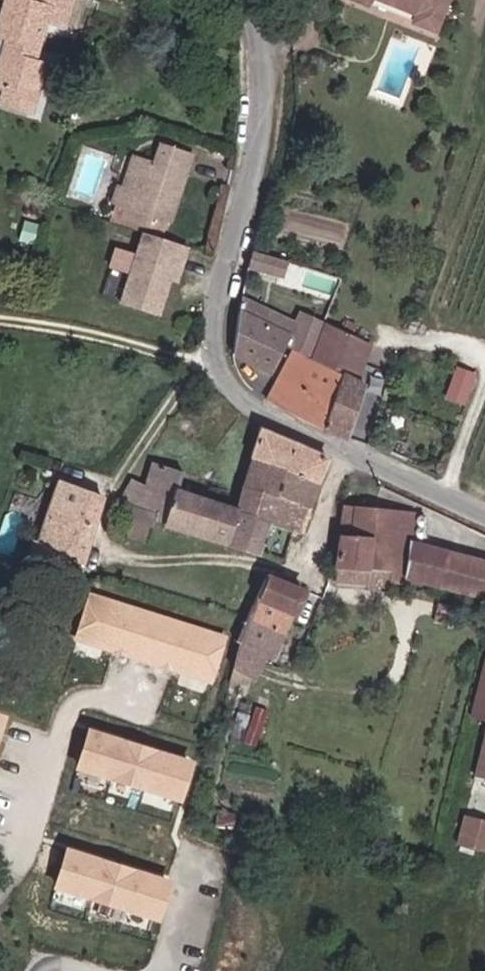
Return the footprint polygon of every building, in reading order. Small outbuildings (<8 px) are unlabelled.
[(72,0),(19,0),(19,1),(16,0),(6,0),(0,20),(0,38),(5,40),(0,59),(0,90),(4,91),(7,92),(3,107),(30,114),(44,66),(33,63),(43,26),(64,31),(72,0)] [(446,0),(393,0),(398,2),(396,7),(416,14),(413,23),(433,31),(446,0)] [(163,233),(188,156),(159,146),(153,165),(139,160),(129,190),(121,188),(115,204),(111,217),(120,220),(121,218),(163,233)] [(115,204),(121,188),(116,186),(111,203),(115,204)] [(186,248),(142,234),(119,304),(157,316),(174,262),(180,264),(186,248)] [(292,260),(256,248),(251,264),(286,276),(292,260)] [(270,373),(289,336),(237,312),(232,353),(270,373)] [(344,439),(363,387),(355,384),(369,345),(353,338),(357,327),(346,323),(343,333),(326,325),(312,362),(293,351),(267,402),(317,430),(344,439)] [(470,402),(478,370),(457,364),(449,397),(470,402)] [(301,535),(324,457),(252,429),(232,505),(179,491),(184,471),(154,460),(143,483),(133,480),(114,532),(141,544),(149,522),(259,554),(269,524),(301,535)] [(98,496),(53,481),(34,542),(28,540),(24,551),(50,559),(51,555),(64,559),(77,563),(98,496)] [(409,544),(411,513),(343,506),(339,536),(334,582),(366,582),(366,588),(388,590),(388,584),(405,586),(406,579),(484,600),(484,564),(422,547),(409,544)] [(443,552),(451,523),(430,518),(422,547),(443,552)] [(62,563),(64,559),(51,555),(50,559),(62,563)] [(248,581),(248,582),(238,579),(217,635),(239,645),(228,678),(247,685),(250,677),(254,679),(265,656),(273,660),(292,614),(293,614),(302,593),(265,578),(264,581),(264,579),(263,578),(262,576),(260,574),(258,574),(255,574),(252,575),(250,576),(249,578),(248,581)] [(222,641),(89,599),(77,638),(210,680),(222,641)] [(468,715),(484,720),(484,649),(468,715)] [(254,748),(267,712),(255,707),(241,743),(254,748)] [(189,765),(89,733),(78,767),(178,799),(189,765)] [(474,775),(484,778),(484,733),(474,775)] [(464,817),(457,846),(484,853),(484,822),(464,817)] [(167,884),(67,853),(57,887),(157,918),(167,884)]
